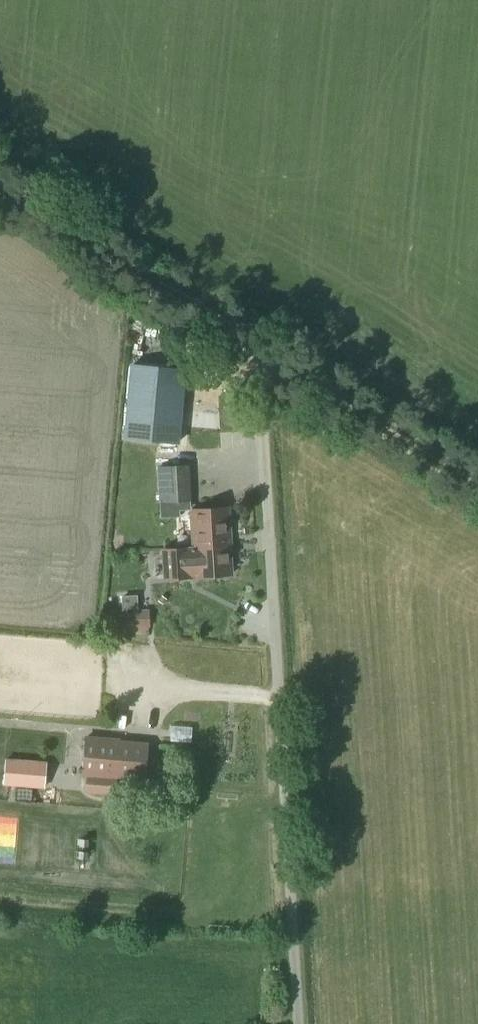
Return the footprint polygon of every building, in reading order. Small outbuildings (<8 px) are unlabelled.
[(182,366),(133,361),(125,439),(173,444),(182,366)] [(183,411),(194,410),(197,451),(229,449),(225,385),(195,387),(195,393),(182,393),(183,411)] [(171,458),(171,446),(145,446),(145,459),(171,458)] [(160,518),(180,517),(180,510),(189,509),(190,509),(190,501),(191,501),(189,464),(157,466),(159,501),(160,518)] [(192,548),(231,546),(229,518),(229,507),(190,509),(189,509),(190,521),(192,548)] [(164,580),(231,575),(230,547),(231,547),(231,546),(192,548),(192,549),(162,551),(164,580)] [(121,627),(149,624),(148,612),(120,613),(121,627)] [(81,774),(86,774),(84,790),(114,793),(115,777),(115,775),(144,778),(147,744),(118,742),(118,741),(84,738),(81,774)] [(5,759),(2,785),(44,789),(47,763),(5,759)]
